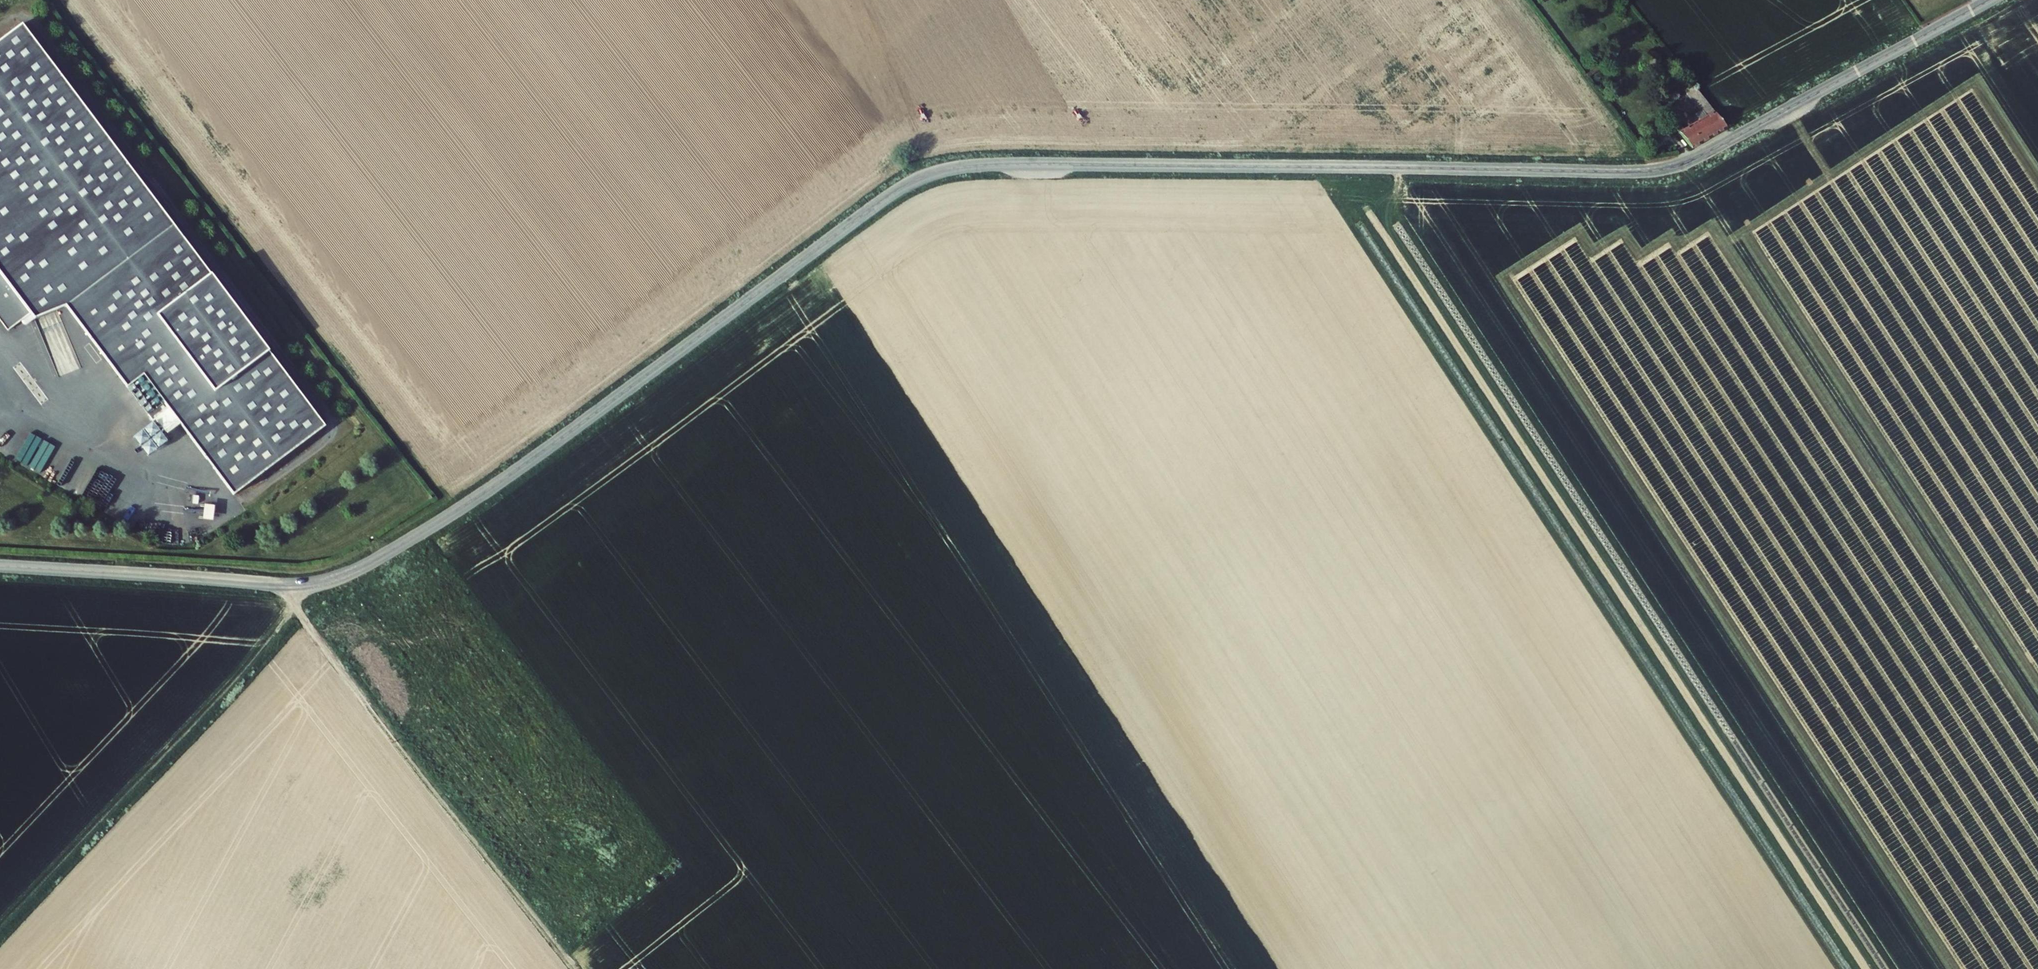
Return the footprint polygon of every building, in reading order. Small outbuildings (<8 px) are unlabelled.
[(71,301),(156,418),(159,415),(169,429),(182,419),(235,492),(328,426),(33,17),(0,42),(0,306),(13,324),(36,307),(40,313),(71,301)] [(1672,112),(1668,115),(1694,149),(1729,131),(1698,90),(1689,97),(1703,114),(1700,116),(1704,122),(1687,131),(1672,112)] [(156,422),(136,436),(150,455),(170,441),(156,422)] [(204,503),(207,517),(217,515),(214,501),(204,503)]
